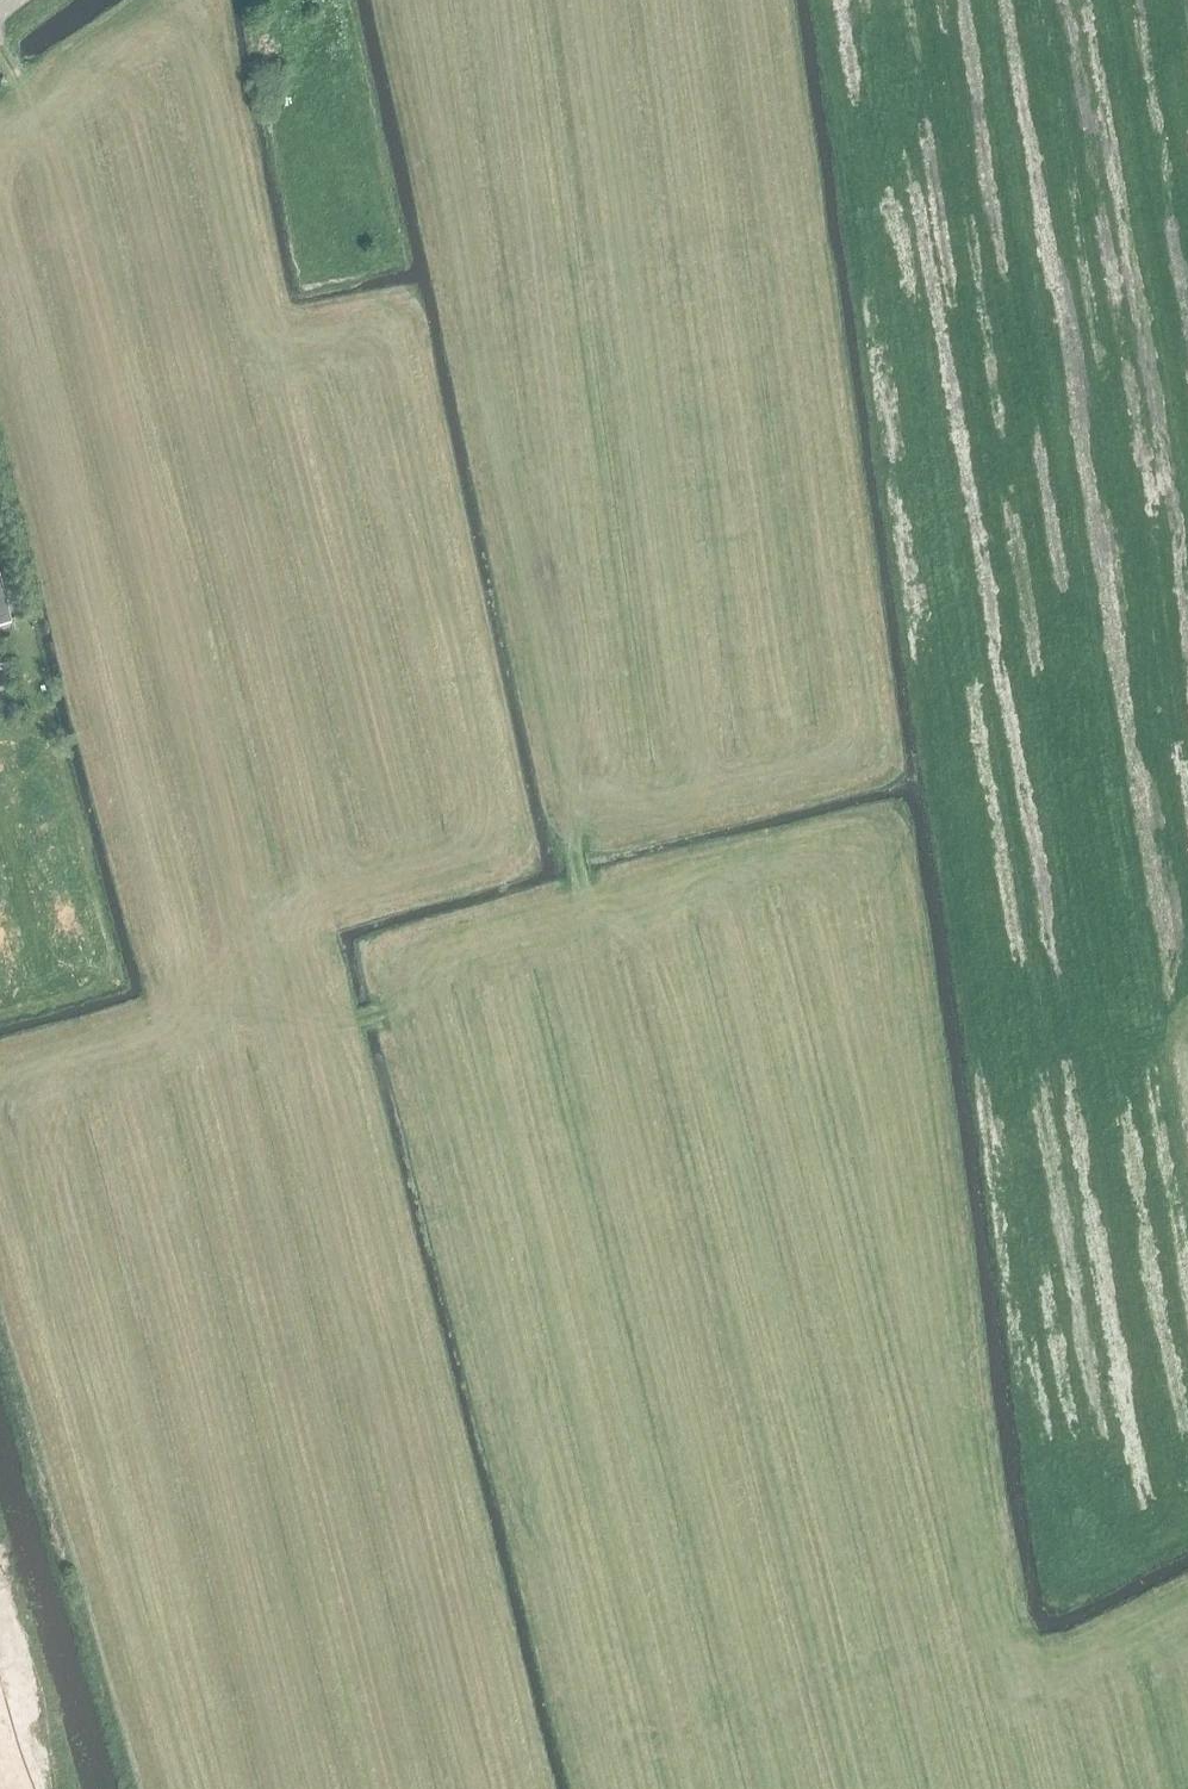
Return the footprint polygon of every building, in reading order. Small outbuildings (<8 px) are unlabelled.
[(13,619),(0,568),(0,623),(13,619)]
